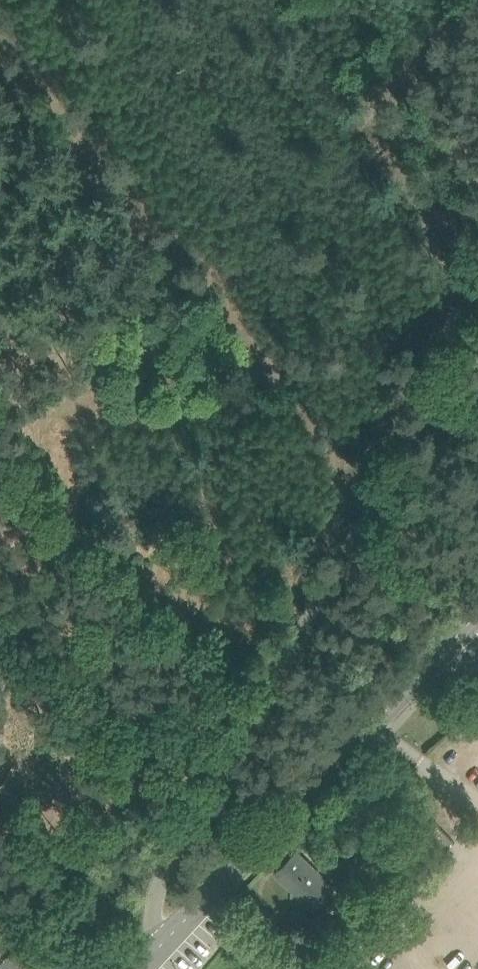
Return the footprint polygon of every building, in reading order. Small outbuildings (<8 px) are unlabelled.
[(335,887),(311,864),(297,850),(276,873),(313,909),(335,887)]
